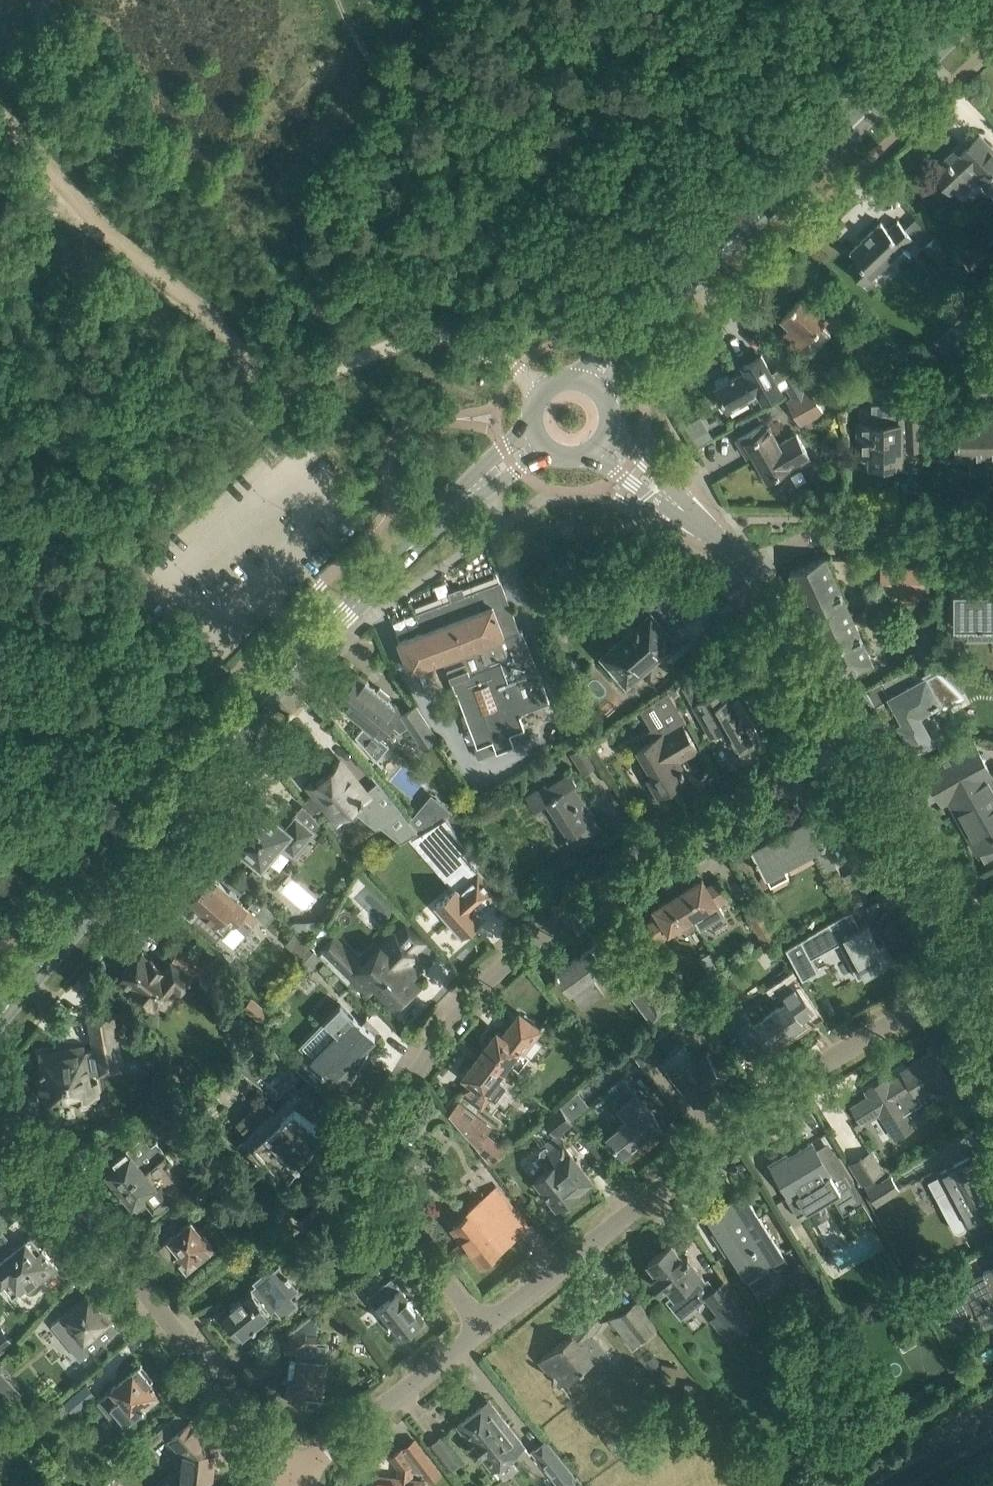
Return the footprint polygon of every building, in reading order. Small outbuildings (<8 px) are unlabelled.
[(880,128),(898,110),(885,96),(866,114),(880,128)] [(982,134),(962,152),(963,153),(952,163),(947,159),(933,172),(951,191),(977,166),(992,183),(992,146),(982,134)] [(873,273),(902,245),(904,248),(914,238),(898,220),(888,229),(881,222),(850,251),(857,259),(849,267),(868,288),(878,279),(873,273)] [(923,246),(947,270),(949,268),(959,279),(971,269),(937,232),(923,246)] [(784,333),(799,348),(808,338),(818,347),(831,333),(821,324),(827,318),(803,295),(782,318),(790,326),(784,333)] [(777,369),(774,371),(762,351),(741,363),(745,371),(716,387),(728,409),(745,399),(757,392),(762,401),(787,387),(782,377),(795,370),(785,360),(776,368),(777,369)] [(795,370),(782,377),(787,387),(792,396),(793,397),(806,390),(795,371),(795,370)] [(811,388),(818,383),(806,390),(793,397),(788,400),(802,425),(825,412),(820,403),(815,395),(811,388)] [(906,437),(906,439),(922,438),(919,384),(903,384),(903,387),(898,387),(898,405),(873,405),(873,422),(859,422),(859,452),(871,452),(871,465),(901,464),(901,437),(906,437)] [(992,460),(992,420),(956,421),(956,456),(986,456),(986,460),(992,460)] [(809,455),(799,437),(797,434),(782,443),(773,427),(768,429),(764,423),(738,438),(748,455),(753,452),(768,478),(809,455)] [(708,441),(700,427),(690,433),(698,447),(708,441)] [(825,556),(790,572),(838,679),(873,663),(825,556)] [(882,568),(881,580),(881,598),(925,598),(926,568),(882,568)] [(399,639),(406,658),(411,670),(449,655),(452,661),(446,663),(457,690),(478,744),(493,739),(498,750),(514,744),(510,733),(525,727),(520,714),(551,702),(539,673),(523,629),(519,631),(501,582),(417,613),(424,630),(399,639)] [(637,625),(603,654),(629,684),(644,671),(643,669),(662,652),(664,654),(678,642),(686,634),(673,620),(690,605),(686,597),(682,593),(679,589),(675,586),(670,584),(665,583),(660,582),(655,582),(637,585),(653,603),(634,621),(637,625)] [(954,592),(954,626),(992,626),(992,592),(978,592),(978,593),(970,593),(970,592),(954,592)] [(914,663),(883,680),(891,695),(874,704),(884,723),(902,714),(904,720),(900,722),(915,749),(943,733),(933,714),(925,718),(922,713),(934,706),(937,712),(968,695),(937,665),(921,675),(914,663)] [(717,664),(692,678),(694,681),(683,687),(711,737),(729,726),(735,735),(733,737),(732,740),(739,753),(742,754),(755,746),(756,744),(753,738),(766,730),(757,714),(755,716),(748,704),(751,703),(742,687),(728,695),(724,688),(727,686),(716,666),(718,665),(717,664)] [(402,708),(401,710),(388,699),(390,696),(380,688),(378,690),(366,680),(364,682),(358,677),(339,700),(366,723),(355,735),(378,759),(390,744),(380,736),(391,723),(401,731),(409,725),(423,747),(438,737),(416,704),(404,711),(402,708)] [(643,744),(637,747),(654,775),(649,778),(659,794),(688,777),(676,757),(683,753),(685,757),(698,749),(688,731),(682,722),(686,720),(668,691),(652,702),(669,730),(664,733),(663,732),(650,740),(647,734),(640,738),(643,744)] [(943,759),(926,769),(943,801),(949,799),(977,850),(992,841),(992,776),(992,775),(992,774),(975,742),(943,759)] [(598,764),(585,743),(570,753),(584,774),(598,764)] [(341,762),(312,786),(313,787),(314,786),(327,801),(339,816),(342,814),(352,805),(376,825),(381,821),(400,805),(377,778),(362,790),(353,780),(341,765),(342,763),(341,762)] [(602,830),(591,813),(574,786),(577,783),(571,774),(548,788),(546,784),(526,797),(535,811),(548,802),(569,836),(566,837),(573,848),(602,830)] [(432,792),(411,818),(419,829),(452,810),(432,792)] [(296,817),(287,828),(255,801),(234,826),(241,832),(233,841),(262,865),(281,843),(295,855),(314,832),(296,817)] [(811,816),(751,848),(761,865),(766,875),(771,884),(789,875),(784,866),(814,850),(827,874),(838,869),(824,844),(826,843),(811,816)] [(446,817),(412,838),(420,833),(421,835),(427,832),(426,830),(434,825),(448,841),(441,848),(452,861),(441,871),(455,887),(437,903),(463,932),(482,915),(477,910),(498,891),(463,852),(470,847),(458,834),(459,833),(446,817)] [(983,857),(988,867),(992,864),(992,851),(983,857)] [(259,917),(211,875),(190,899),(203,910),(201,913),(216,926),(225,934),(241,915),(252,925),(259,917)] [(702,878),(678,893),(684,902),(698,925),(701,929),(724,914),(718,905),(731,897),(730,895),(719,878),(707,886),(702,878)] [(698,925),(684,902),(678,893),(655,907),(659,915),(647,923),(659,942),(672,934),(670,931),(683,923),(688,931),(698,925)] [(760,904),(746,912),(763,943),(777,935),(772,924),(760,904)] [(846,911),(786,948),(803,979),(819,970),(812,958),(815,955),(839,942),(858,978),(894,959),(884,940),(878,942),(868,922),(861,926),(852,909),(847,912),(846,911)] [(319,948),(316,951),(346,980),(349,977),(365,992),(373,984),(391,1001),(415,977),(404,967),(417,953),(414,950),(424,941),(407,925),(396,937),(393,933),(382,945),(374,937),(357,954),(331,929),(316,945),(319,948)] [(296,932),(286,943),(300,955),(301,953),(307,946),(309,944),(296,932)] [(559,970),(556,972),(558,975),(559,974),(570,990),(583,1006),(585,1005),(595,997),(588,988),(597,981),(592,974),(613,959),(611,957),(600,941),(559,971),(559,970)] [(313,951),(304,961),(312,968),(322,959),(313,951)] [(133,986),(131,988),(154,1007),(175,982),(182,987),(198,969),(178,952),(164,968),(151,957),(150,958),(143,952),(122,976),(133,986)] [(649,972),(648,973),(674,1007),(674,1006),(673,1005),(678,1001),(669,990),(677,984),(662,964),(650,973),(649,972)] [(648,973),(634,983),(650,1005),(644,1009),(653,1022),(674,1007),(648,973)] [(209,994),(216,986),(204,976),(197,984),(209,994)] [(747,1010),(731,1020),(740,1033),(741,1033),(742,1035),(754,1051),(767,1042),(769,1045),(803,1021),(801,1018),(814,1009),(792,978),(768,995),(777,1007),(756,1022),(747,1010)] [(308,1054),(296,1066),(319,1088),(331,1076),(334,1079),(337,1076),(338,1077),(340,1079),(342,1080),(343,1082),(345,1083),(347,1084),(348,1085),(369,1047),(368,1047),(366,1046),(369,1043),(375,1036),(361,1023),(342,1004),(337,999),(323,1014),(336,1026),(308,1054)] [(93,1047),(84,1048),(89,1074),(98,1072),(99,1074),(124,1069),(119,1046),(113,1010),(88,1015),(93,1047)] [(502,1070),(509,1061),(518,1069),(529,1054),(524,1050),(532,1041),(533,1042),(544,1028),(539,1024),(538,1026),(522,1014),(505,1036),(497,1031),(480,1053),(502,1070)] [(267,1037),(237,1065),(240,1069),(277,1095),(299,1077),(267,1037)] [(638,1038),(627,1046),(641,1065),(652,1056),(638,1038)] [(663,1059),(666,1063),(697,1102),(717,1085),(716,1084),(725,1076),(707,1054),(701,1059),(695,1051),(692,1054),(683,1042),(663,1059)] [(40,1075),(39,1075),(43,1099),(44,1098),(72,1093),(73,1100),(85,1098),(99,1095),(97,1082),(90,1083),(89,1074),(84,1048),(83,1043),(56,1048),(58,1056),(42,1059),(41,1058),(40,1059),(43,1076),(40,1076),(40,1075)] [(463,1091),(478,1104),(482,1106),(490,1095),(495,1099),(506,1085),(496,1078),(502,1070),(480,1053),(464,1075),(471,1081),(463,1091)] [(870,1096),(853,1107),(862,1121),(880,1110),(897,1137),(915,1125),(907,1112),(924,1102),(920,1095),(948,1077),(933,1053),(903,1071),(905,1074),(890,1084),(886,1078),(867,1089),(870,1096)] [(622,1154),(661,1123),(623,1076),(604,1088),(628,1121),(608,1136),(622,1154)] [(325,1127),(317,1121),(317,1120),(318,1119),(318,1117),(318,1116),(318,1115),(317,1114),(317,1113),(316,1111),(316,1110),(316,1108),(316,1105),(316,1103),(316,1102),(315,1100),(315,1099),(314,1097),(313,1096),(309,1094),(307,1092),(306,1090),(304,1087),(303,1086),(245,1140),(250,1145),(248,1147),(265,1165),(267,1163),(279,1177),(295,1163),(298,1164),(316,1140),(315,1139),(314,1140),(309,1134),(320,1125),(325,1128),(325,1127)] [(559,1106),(572,1122),(574,1121),(572,1118),(590,1104),(579,1090),(559,1106)] [(458,1101),(448,1110),(491,1164),(492,1163),(508,1149),(486,1132),(492,1127),(458,1101)] [(559,1106),(543,1119),(556,1135),(557,1134),(572,1122),(559,1106)] [(592,1178),(579,1162),(557,1134),(556,1135),(544,1145),(545,1146),(541,1150),(540,1157),(549,1169),(537,1178),(558,1205),(592,1178)] [(120,1188),(147,1166),(166,1151),(157,1140),(151,1144),(144,1135),(104,1168),(120,1188)] [(787,1153),(772,1162),(790,1193),(786,1195),(798,1215),(833,1194),(852,1183),(863,1201),(876,1222),(877,1222),(834,1150),(822,1157),(816,1148),(812,1141),(788,1156),(787,1153)] [(848,1165),(861,1188),(876,1180),(875,1177),(885,1171),(872,1149),(849,1163),(850,1164),(848,1165)] [(185,1187),(169,1167),(174,1162),(166,1151),(147,1166),(120,1188),(137,1208),(146,1201),(154,1212),(185,1187)] [(937,1196),(955,1230),(960,1232),(966,1228),(967,1223),(984,1214),(992,1209),(992,1188),(974,1153),(957,1162),(939,1172),(940,1174),(949,1189),(937,1196)] [(214,1183),(225,1195),(231,1189),(245,1207),(260,1195),(235,1165),(214,1183)] [(876,1180),(861,1188),(862,1189),(865,1186),(877,1205),(901,1190),(891,1173),(877,1181),(876,1180)] [(453,1226),(482,1263),(528,1226),(497,1187),(468,1210),(470,1213),(453,1226)] [(783,1254),(743,1191),(707,1214),(717,1229),(714,1230),(728,1252),(730,1250),(747,1277),(783,1254)] [(206,1207),(215,1217),(226,1208),(217,1198),(206,1207)] [(347,1230),(338,1218),(300,1248),(309,1260),(347,1230)] [(187,1270),(215,1247),(193,1219),(160,1246),(172,1260),(176,1257),(187,1270)] [(290,1239),(281,1228),(266,1241),(275,1252),(290,1239)] [(1,1232),(0,1233),(0,1252),(1,1253),(11,1243),(1,1232)] [(14,1296),(26,1286),(30,1292),(59,1268),(54,1263),(43,1249),(42,1249),(31,1235),(16,1248),(0,1261),(0,1280),(14,1296)] [(672,1242),(648,1261),(658,1273),(652,1278),(660,1289),(667,1284),(673,1293),(668,1297),(683,1316),(706,1297),(718,1312),(736,1335),(755,1320),(736,1296),(724,1281),(714,1288),(688,1256),(685,1259),(672,1242)] [(256,1284),(237,1299),(222,1312),(232,1324),(231,1325),(231,1329),(235,1333),(238,1334),(239,1333),(241,1336),(275,1308),(283,1316),(299,1303),(292,1295),(300,1289),(292,1279),(293,1278),(288,1273),(287,1274),(280,1264),(272,1271),(269,1268),(253,1281),(256,1284)] [(946,1293),(948,1296),(949,1296),(960,1316),(975,1307),(984,1325),(992,1320),(992,1266),(983,1271),(984,1273),(946,1293)] [(392,1277),(376,1290),(368,1296),(388,1322),(400,1337),(403,1335),(404,1336),(404,1335),(408,1336),(412,1333),(412,1329),(411,1328),(424,1318),(392,1277)] [(89,1293),(74,1306),(52,1324),(74,1351),(74,1352),(76,1355),(83,1356),(103,1340),(118,1328),(111,1320),(112,1320),(89,1293)] [(655,1330),(634,1303),(621,1313),(610,1317),(633,1347),(655,1330)] [(540,1359),(553,1374),(561,1384),(582,1367),(593,1380),(617,1361),(593,1331),(602,1320),(591,1312),(576,1330),(540,1359)] [(313,1315),(281,1341),(291,1357),(290,1372),(288,1392),(304,1394),(304,1396),(323,1398),(327,1360),(329,1342),(318,1341),(319,1331),(317,1331),(318,1323),(313,1315)] [(2,1328),(0,1330),(0,1353),(14,1342),(2,1328)] [(663,1362),(655,1353),(653,1354),(649,1349),(640,1357),(643,1361),(646,1359),(655,1369),(663,1363),(663,1362)] [(101,1396),(97,1400),(105,1409),(120,1428),(125,1424),(124,1423),(133,1415),(134,1416),(146,1406),(162,1393),(151,1380),(153,1378),(141,1363),(126,1376),(111,1388),(101,1396)] [(80,1408),(96,1394),(86,1384),(71,1396),(73,1398),(66,1403),(74,1412),(80,1407),(80,1408)] [(526,1445),(505,1418),(502,1414),(489,1399),(458,1424),(471,1440),(473,1443),(472,1444),(471,1448),(476,1454),(480,1454),(493,1471),(526,1445)] [(176,1433),(171,1437),(180,1447),(176,1485),(212,1485),(216,1448),(192,1420),(176,1433)] [(531,1449),(560,1485),(565,1485),(587,1469),(578,1458),(569,1466),(546,1437),(531,1449)] [(375,1485),(426,1485),(427,1478),(430,1483),(443,1472),(417,1438),(402,1449),(392,1457),(399,1467),(398,1478),(376,1476),(375,1485)]
